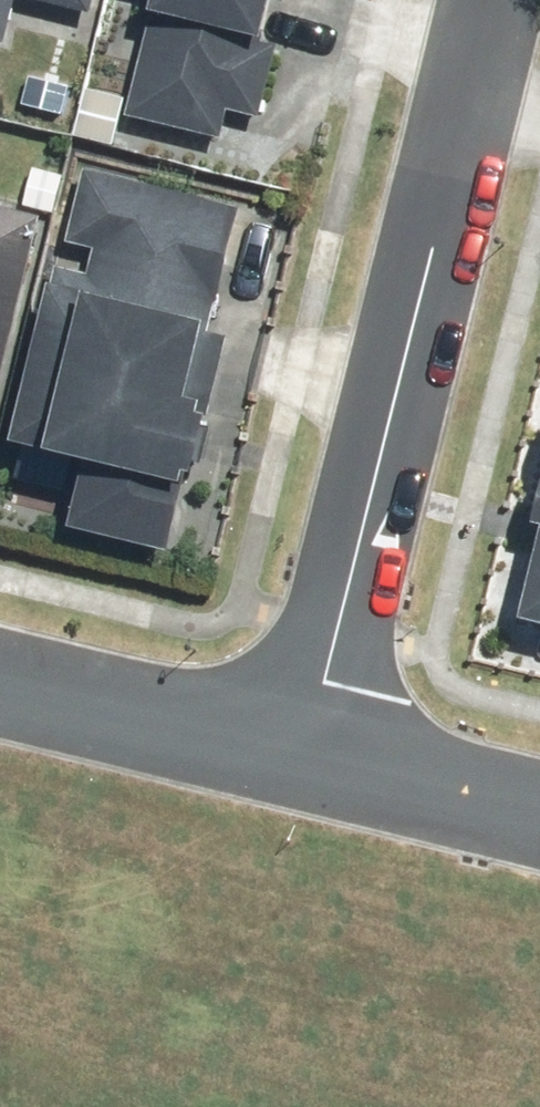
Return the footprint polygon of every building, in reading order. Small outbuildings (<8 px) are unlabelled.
[(10,48),(22,0),(0,0),(0,45),(10,48)] [(96,18),(100,0),(25,0),(96,18)] [(134,120),(229,143),(236,115),(267,122),(286,45),(274,42),(285,0),(164,0),(134,120)] [(80,535),(182,558),(197,492),(201,492),(204,480),(212,482),(226,422),(218,420),(221,408),(207,405),(224,329),(219,328),(246,210),(87,174),(71,244),(101,251),(95,277),(63,270),(22,449),(96,466),(80,535)] [(46,219),(0,209),(0,418),(46,219)] [(532,624),(539,626),(539,590),(532,624)]
